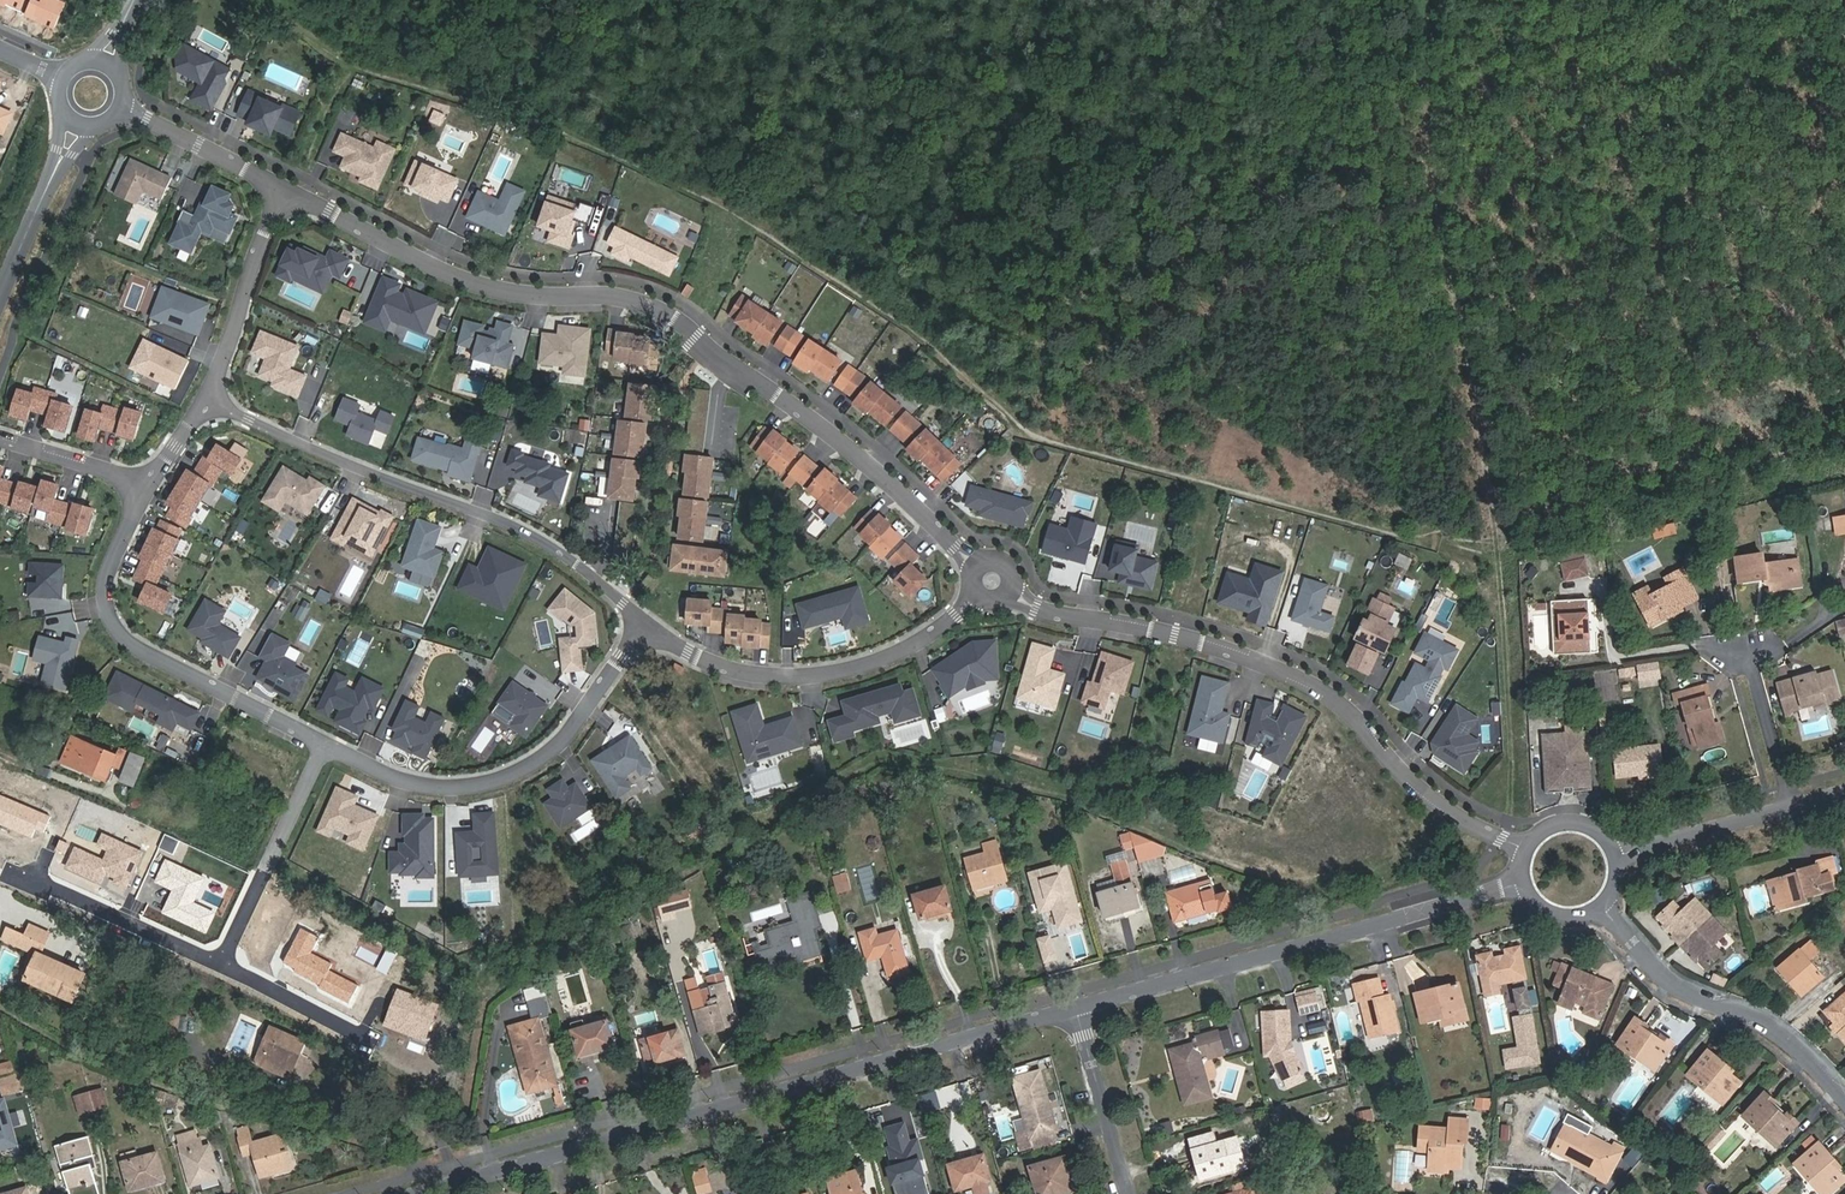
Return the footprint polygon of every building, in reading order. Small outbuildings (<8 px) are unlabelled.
[(26,0),(0,0),(0,3),(1,3),(5,6),(7,2),(21,9),(26,0)] [(34,2),(42,6),(36,19),(54,28),(65,5),(55,0),(31,0),(34,2)] [(28,15),(36,19),(42,6),(34,2),(28,15)] [(211,109),(226,83),(224,78),(229,70),(185,46),(176,62),(179,71),(196,80),(200,73),(205,76),(201,83),(192,99),(211,109)] [(200,73),(196,80),(201,83),(205,76),(200,73)] [(240,82),(246,85),(249,78),(243,75),(240,82)] [(274,128),(291,135),(299,117),(282,109),(280,112),(259,103),(260,101),(247,95),(239,114),(251,120),(249,125),(271,135),(274,128)] [(0,109),(0,132),(3,134),(12,114),(0,109)] [(361,181),(377,189),(395,150),(378,142),(376,149),(343,134),(335,151),(347,156),(342,167),(363,177),(361,181)] [(172,178),(132,160),(116,195),(137,205),(143,190),(163,199),(172,178)] [(406,184),(422,191),(430,194),(429,197),(438,201),(440,197),(448,200),(457,180),(416,162),(406,184)] [(476,196),(467,217),(505,234),(525,191),(512,185),(502,208),(476,196)] [(183,210),(178,222),(180,224),(171,243),(191,252),(202,229),(210,233),(214,225),(230,233),(237,219),(230,216),(230,214),(234,206),(227,202),(231,195),(214,187),(206,205),(204,210),(200,208),(197,216),(183,210)] [(589,226),(595,208),(581,203),(579,207),(549,197),(539,226),(552,230),(549,241),(569,248),(573,237),(567,235),(572,220),(589,226)] [(613,253),(628,261),(630,255),(669,274),(678,258),(616,228),(609,242),(616,246),(613,253)] [(340,277),(348,260),(331,251),(327,259),(326,263),(318,259),(320,256),(305,248),(303,252),(291,246),(277,275),(290,281),(292,277),(295,271),(314,280),(311,287),(323,292),(332,273),(340,277)] [(314,280),(295,271),(292,277),(311,287),(314,280)] [(365,322),(377,327),(380,321),(386,318),(390,319),(411,328),(413,324),(426,329),(437,303),(407,290),(405,297),(403,302),(395,298),(397,293),(400,285),(384,278),(365,322)] [(687,283),(681,293),(687,297),(693,287),(687,283)] [(210,305),(163,288),(152,317),(168,323),(171,322),(176,324),(175,326),(200,335),(207,318),(205,317),(210,305)] [(397,293),(395,298),(403,302),(405,297),(397,293)] [(756,333),(769,314),(751,302),(751,301),(743,296),(731,314),(739,319),(737,321),(755,333),(756,333)] [(341,321),(348,324),(352,314),(345,311),(341,321)] [(756,333),(755,333),(754,336),(768,345),(782,323),(769,314),(756,333)] [(385,331),(390,319),(386,318),(380,321),(377,327),(385,331)] [(446,331),(451,321),(444,318),(440,328),(446,331)] [(511,334),(496,330),(491,329),(490,333),(487,334),(482,333),(483,331),(484,326),(465,321),(459,344),(477,349),(474,359),(492,364),(508,368),(514,345),(508,344),(511,334)] [(496,330),(511,334),(513,326),(498,322),(496,330)] [(424,334),(426,329),(413,324),(411,328),(424,334)] [(560,326),(559,336),(559,339),(555,338),(555,336),(544,334),(542,354),(554,355),(554,361),(566,363),(565,366),(565,374),(585,376),(590,330),(560,326)] [(784,351),(796,332),(788,327),(776,346),(784,351)] [(646,368),(656,369),(659,347),(650,346),(650,339),(635,338),(635,336),(619,334),(620,331),(610,330),(607,352),(616,353),(615,360),(631,362),(631,364),(646,366),(646,368)] [(307,376),(290,369),(299,347),(261,331),(252,353),(266,358),(259,375),(274,382),(282,385),(280,389),(298,396),(307,376)] [(796,332),(784,351),(792,356),(804,337),(796,332)] [(176,389),(189,361),(144,339),(130,366),(176,389)] [(809,372),(811,369),(823,350),(810,341),(795,363),(809,372)] [(811,369),(829,381),(842,361),(823,350),(811,369)] [(554,355),(542,354),(541,363),(565,366),(566,363),(554,361),(554,355)] [(492,364),(474,359),(471,369),(489,374),(492,364)] [(844,390),(856,372),(849,366),(836,384),(844,390)] [(679,383),(687,373),(678,367),(671,377),(679,383)] [(856,372),(844,390),(851,395),(864,377),(856,372)] [(868,414),(870,411),(869,411),(884,393),(871,383),(855,403),(868,414)] [(657,387),(654,386),(631,384),(629,400),(655,403),(657,387)] [(20,390),(12,415),(28,420),(31,409),(51,415),(48,426),(66,432),(74,407),(56,401),(58,395),(37,388),(35,395),(20,390)] [(712,391),(700,389),(693,452),(705,453),(712,391)] [(869,411),(870,411),(886,425),(901,407),(884,393),(869,411)] [(378,421),(358,413),(361,405),(345,399),(336,419),(352,425),(348,435),(369,444),(376,428),(388,433),(395,417),(382,411),(378,421)] [(653,419),(655,403),(629,400),(627,416),(653,419)] [(135,440),(143,414),(127,409),(126,413),(106,406),(103,415),(88,410),(81,436),(96,441),(100,427),(120,433),(119,435),(135,440)] [(497,413),(507,416),(509,408),(499,406),(497,413)] [(899,436),(913,419),(906,413),(892,429),(899,436)] [(913,419),(899,436),(906,442),(920,425),(913,419)] [(580,429),(589,430),(590,421),(581,420),(580,429)] [(620,421),(618,437),(645,440),(647,424),(620,421)] [(786,443),(787,441),(774,432),(772,434),(765,429),(752,446),(759,452),(758,453),(770,462),(771,461),(785,442),(786,443)] [(922,458),(939,441),(927,430),(908,449),(920,461),(923,458),(922,458)] [(419,437),(413,459),(442,468),(447,465),(452,466),(449,475),(471,481),(479,453),(449,444),(447,446),(419,437)] [(616,453),(643,456),(645,440),(618,437),(616,453)] [(922,458),(923,458),(944,480),(960,464),(953,457),(954,456),(939,441),(922,458)] [(771,461),(770,462),(769,463),(782,473),(798,452),(786,443),(785,442),(771,461)] [(233,474),(241,460),(218,446),(210,459),(206,456),(194,474),(189,471),(168,503),(174,507),(169,515),(187,526),(193,517),(191,516),(211,485),(212,486),(223,468),(233,474)] [(513,449),(508,465),(518,468),(516,473),(527,476),(526,481),(542,486),(539,495),(560,501),(569,473),(549,467),(551,464),(523,455),(524,453),(513,449)] [(689,472),(692,473),(716,475),(717,459),(691,456),(689,472)] [(797,480),(811,463),(804,457),(790,474),(797,480)] [(639,479),(641,462),(615,459),(613,476),(636,478),(639,479)] [(811,463),(797,480),(804,486),(818,469),(811,463)] [(286,501),(308,514),(326,486),(310,476),(308,480),(284,466),(263,500),(280,511),(286,501)] [(0,468),(0,501),(14,506),(14,508),(29,513),(36,487),(21,483),(20,485),(0,479),(3,469),(0,468)] [(838,482),(839,480),(826,470),(809,490),(821,500),(837,481),(838,482)] [(713,497),(716,475),(692,473),(690,494),(713,497)] [(633,500),(636,478),(613,476),(610,497),(633,500)] [(595,486),(608,487),(608,478),(595,477),(595,486)] [(58,486),(43,481),(36,507),(50,512),(48,520),(68,526),(68,529),(86,534),(94,510),(75,504),(74,506),(54,500),(58,486)] [(821,500),(820,501),(832,512),(834,509),(841,514),(856,498),(848,492),(849,491),(838,482),(837,481),(821,500)] [(1032,510),(973,488),(967,506),(981,511),(979,517),(1020,532),(1025,519),(1028,520),(1032,510)] [(587,515),(607,516),(608,497),(587,497),(587,515)] [(353,499),(347,511),(357,517),(362,508),(379,517),(381,514),(353,499)] [(684,517),(687,517),(711,520),(712,503),(686,500),(684,517)] [(629,562),(636,503),(624,502),(617,560),(629,562)] [(343,545),(345,542),(347,537),(363,545),(361,550),(372,556),(393,516),(382,511),(381,514),(379,517),(362,508),(357,517),(347,511),(332,539),(343,545)] [(890,528),(892,527),(880,515),(878,517),(872,511),(857,527),(863,533),(862,534),(873,544),(873,545),(890,527),(890,528)] [(1167,526),(1176,528),(1178,517),(1170,515),(1167,526)] [(1834,517),(1837,535),(1844,534),(1844,515),(1834,517)] [(1078,532),(1081,519),(1073,516),(1069,529),(1078,532)] [(685,538),(708,541),(711,520),(687,517),(685,538)] [(1097,523),(1081,519),(1078,532),(1069,529),(1051,524),(1043,551),(1069,558),(1070,555),(1077,557),(1076,560),(1086,563),(1097,523)] [(403,566),(435,577),(444,552),(434,549),(441,527),(419,520),(403,566)] [(164,612),(172,595),(154,586),(163,567),(166,569),(180,541),(176,539),(181,530),(161,521),(157,530),(154,529),(141,557),(144,559),(135,578),(148,584),(140,602),(164,612)] [(1658,537),(1676,535),(1675,525),(1657,527),(1658,537)] [(873,545),(873,544),(872,546),(883,557),(902,538),(890,528),(890,527),(873,545)] [(363,545),(347,537),(345,542),(361,550),(363,545)] [(1133,585),(1151,589),(1157,563),(1147,560),(1146,565),(1134,562),(1135,557),(1137,550),(1127,548),(1128,544),(1118,541),(1111,570),(1122,573),(1131,575),(1130,579),(1134,580),(1133,585)] [(897,567),(913,551),(906,545),(890,560),(897,567)] [(673,569),(695,572),(698,548),(675,546),(673,569)] [(511,596),(526,565),(490,548),(484,559),(488,561),(483,571),(480,569),(470,565),(460,588),(477,596),(479,592),(487,596),(496,593),(498,589),(511,596)] [(695,572),(702,573),(705,549),(698,548),(695,572)] [(727,552),(705,549),(702,573),(724,576),(727,552)] [(913,551),(897,567),(903,573),(895,581),(912,597),(927,581),(912,565),(919,558),(913,551)] [(1793,587),(1789,561),(1765,564),(1764,555),(1735,558),(1738,582),(1765,579),(1765,582),(1771,587),(1771,591),(1793,587)] [(488,561),(484,559),(480,569),(483,571),(488,561)] [(1564,581),(1589,577),(1587,559),(1561,562),(1564,581)] [(1798,559),(1789,561),(1793,587),(1802,586),(1798,559)] [(64,565),(30,563),(30,574),(39,574),(38,584),(29,583),(28,596),(62,598),(64,565)] [(1266,625),(1271,607),(1266,605),(1268,599),(1273,600),(1282,572),(1256,564),(1251,580),(1249,586),(1240,583),(1241,577),(1228,573),(1219,602),(1251,612),(1249,620),(1266,625)] [(1678,581),(1689,602),(1697,598),(1681,568),(1664,577),(1669,586),(1678,581)] [(1131,575),(1122,573),(1120,582),(1133,585),(1134,580),(1130,579),(1131,575)] [(642,585),(650,591),(658,581),(651,575),(642,585)] [(1240,583),(1249,586),(1251,580),(1241,577),(1240,583)] [(1293,620),(1330,631),(1335,617),(1320,612),(1328,586),(1306,578),(1293,620)] [(1681,607),(1689,602),(1678,581),(1669,586),(1653,595),(1638,603),(1650,625),(1662,618),(1663,620),(1682,610),(1681,607)] [(1634,593),(1638,603),(1653,595),(1648,586),(1634,593)] [(869,621),(859,587),(813,600),(816,609),(801,614),(804,625),(845,613),(849,627),(869,621)] [(479,592),(477,596),(505,610),(511,596),(498,589),(496,593),(487,596),(479,592)] [(595,613),(566,589),(549,609),(570,626),(578,625),(579,637),(561,638),(564,671),(583,669),(581,648),(590,647),(590,644),(598,644),(595,613)] [(1377,600),(1386,605),(1389,598),(1380,594),(1377,600)] [(1375,599),(1368,615),(1372,617),(1370,622),(1365,620),(1362,626),(1358,632),(1359,632),(1357,638),(1363,641),(1360,646),(1359,646),(1350,664),(1369,673),(1376,658),(1373,657),(1377,647),(1385,651),(1396,629),(1386,625),(1394,608),(1386,605),(1377,600),(1375,599)] [(240,637),(219,625),(219,623),(225,611),(206,600),(189,629),(200,636),(202,633),(206,636),(204,638),(202,641),(229,657),(240,637)] [(712,602),(689,600),(688,623),(710,625),(709,631),(728,633),(728,642),(743,643),(743,646),(759,648),(760,646),(769,647),(770,625),(761,624),(762,621),(746,620),(746,617),(730,616),(731,611),(712,609),(712,602)] [(816,609),(813,600),(798,604),(801,614),(816,609)] [(1558,612),(1561,655),(1591,653),(1587,600),(1551,601),(1551,612),(1558,612)] [(1554,655),(1561,655),(1558,612),(1551,612),(1554,655)] [(1836,621),(1840,636),(1844,635),(1844,621),(1844,619),(1836,621)] [(258,677),(275,686),(280,689),(278,691),(295,700),(308,675),(293,667),(295,663),(282,656),(289,643),(271,633),(258,657),(266,661),(258,677)] [(1448,670),(1458,650),(1426,633),(1415,653),(1430,661),(1426,669),(1416,664),(1406,684),(1403,682),(1392,704),(1409,713),(1417,697),(1428,702),(1441,677),(1438,675),(1442,667),(1448,670)] [(66,689),(78,640),(67,637),(66,643),(40,636),(34,659),(48,662),(42,683),(66,689)] [(942,686),(950,697),(966,685),(964,682),(975,675),(984,675),(984,680),(998,679),(996,641),(973,643),(934,670),(944,685),(942,686)] [(1055,708),(1064,675),(1048,670),(1054,650),(1034,644),(1019,697),(1055,708)] [(1104,666),(1101,678),(1098,685),(1095,684),(1089,682),(1082,702),(1105,709),(1111,690),(1124,694),(1134,662),(1103,652),(1099,664),(1104,666)] [(1659,668),(1658,662),(1639,665),(1641,679),(1650,678),(1661,677),(1659,668)] [(675,664),(672,670),(682,675),(686,669),(675,664)] [(171,698),(118,671),(105,697),(133,711),(137,702),(162,715),(158,722),(173,730),(177,722),(191,730),(200,713),(176,701),(174,703),(170,701),(171,698)] [(1812,672),(1805,674),(1807,680),(1814,678),(1812,672)] [(363,678),(360,685),(356,693),(344,687),(348,679),(337,673),(318,710),(328,714),(333,704),(342,709),(340,714),(344,716),(340,723),(360,733),(365,722),(362,720),(369,706),(374,708),(384,689),(363,678)] [(1807,680),(1805,674),(1789,678),(1789,680),(1776,684),(1782,706),(1786,705),(1794,703),(1795,706),(1807,703),(1808,707),(1820,704),(1821,707),(1837,703),(1829,674),(1814,678),(1807,680)] [(1230,714),(1222,712),(1218,711),(1220,705),(1223,706),(1229,683),(1203,677),(1194,713),(1203,715),(1197,736),(1223,743),(1230,714)] [(344,687),(356,693),(360,685),(348,679),(344,687)] [(526,736),(548,705),(514,682),(499,702),(518,715),(510,725),(526,736)] [(851,729),(833,734),(836,741),(854,736),(853,731),(864,727),(861,718),(877,713),(892,709),(896,723),(920,716),(913,690),(903,693),(901,685),(881,691),(882,694),(865,699),(864,696),(843,702),(848,716),(851,729)] [(1686,703),(1682,704),(1693,745),(1698,744),(1699,748),(1724,741),(1718,721),(1714,723),(1707,697),(1711,696),(1708,685),(1683,692),(1686,703)] [(1674,706),(1682,704),(1686,703),(1683,692),(1672,695),(1674,706)] [(425,759),(444,718),(432,712),(427,723),(414,717),(420,707),(406,700),(393,729),(397,731),(393,740),(408,747),(410,743),(416,746),(413,753),(425,759)] [(1259,701),(1247,745),(1259,748),(1262,743),(1269,747),(1265,756),(1281,765),(1306,717),(1285,706),(1277,721),(1270,717),(1273,705),(1259,701)] [(1788,712),(1808,707),(1807,703),(1795,706),(1794,703),(1786,705),(1788,712)] [(733,712),(748,763),(788,750),(786,742),(800,738),(794,717),(765,726),(758,704),(733,712)] [(1457,705),(1432,743),(1435,753),(1464,773),(1479,751),(1473,748),(1478,741),(1466,733),(1476,717),(1457,705)] [(935,710),(939,719),(945,717),(942,708),(935,710)] [(1495,721),(1503,720),(1502,708),(1495,709),(1495,721)] [(1598,709),(1602,740),(1607,739),(1604,708),(1598,709)] [(877,713),(861,718),(864,727),(880,723),(877,713)] [(830,721),(833,734),(851,729),(848,716),(830,721)] [(1235,740),(1239,718),(1231,716),(1226,738),(1235,740)] [(932,722),(934,729),(940,727),(937,720),(932,722)] [(1583,743),(1584,765),(1592,764),(1591,756),(1590,730),(1584,731),(1585,743),(1583,743)] [(1002,748),(1006,734),(996,731),(992,745),(1002,748)] [(1592,764),(1584,765),(1583,743),(1585,743),(1584,731),(1549,733),(1549,745),(1552,745),(1553,767),(1545,768),(1546,792),(1566,791),(1566,786),(1573,785),(1573,791),(1593,790),(1592,764)] [(1552,745),(1549,745),(1549,733),(1543,733),(1545,768),(1553,767),(1552,745)] [(163,751),(169,738),(164,735),(157,748),(163,751)] [(630,736),(593,760),(617,798),(631,789),(624,777),(637,768),(641,775),(652,769),(630,736)] [(68,765),(79,740),(72,737),(61,763),(68,765)] [(118,756),(79,740),(68,765),(106,781),(113,766),(121,769),(128,753),(121,749),(118,756)] [(1640,770),(1662,767),(1659,744),(1615,750),(1618,776),(1641,774),(1640,770)] [(146,759),(132,753),(120,781),(133,787),(146,759)] [(1663,774),(1662,767),(1640,770),(1641,774),(1641,777),(1663,774)] [(591,807),(576,784),(568,789),(563,780),(549,789),(554,798),(546,803),(561,827),(591,807)] [(364,849),(379,815),(360,807),(359,810),(347,805),(352,793),(337,787),(322,821),(351,834),(347,842),(364,849)] [(354,804),(358,796),(352,793),(347,805),(359,810),(360,807),(354,804)] [(0,796),(0,823),(30,836),(34,827),(42,831),(49,816),(0,796)] [(458,833),(461,876),(498,874),(494,813),(475,814),(476,832),(476,835),(472,835),(471,832),(458,833)] [(434,877),(434,819),(430,819),(430,815),(411,815),(411,835),(413,835),(413,845),(413,848),(401,848),(401,853),(391,853),(391,872),(395,872),(402,872),(402,866),(417,866),(417,874),(417,877),(434,877)] [(689,834),(698,828),(692,819),(683,825),(689,834)] [(330,834),(334,827),(322,821),(319,829),(330,834)] [(1159,843),(1129,829),(1138,859),(1162,852),(1159,843)] [(142,852),(127,845),(113,839),(102,834),(97,845),(108,850),(103,859),(75,846),(66,866),(94,879),(100,882),(105,871),(113,875),(110,881),(125,888),(142,852)] [(1006,879),(995,840),(983,843),(986,852),(965,857),(969,869),(964,870),(966,876),(970,875),(974,888),(1006,879)] [(1129,847),(1108,853),(1118,887),(1098,892),(1106,919),(1139,909),(1125,859),(1132,857),(1129,847)] [(162,912),(183,922),(205,933),(214,913),(192,903),(193,900),(203,879),(165,860),(155,882),(172,890),(162,912)] [(1798,874),(1777,879),(1784,908),(1806,902),(1805,897),(1835,889),(1831,873),(1820,875),(1817,865),(1798,871),(1798,874)] [(402,872),(395,872),(395,874),(417,874),(417,866),(402,866),(402,872)] [(837,870),(839,874),(833,875),(839,892),(850,889),(846,872),(844,868),(837,870)] [(1050,883),(1046,868),(1030,872),(1041,910),(1053,907),(1058,925),(1081,920),(1069,878),(1050,883)] [(1209,879),(1166,892),(1174,921),(1231,905),(1227,891),(1214,895),(1209,879)] [(1784,908),(1777,879),(1767,882),(1775,911),(1784,908)] [(945,886),(913,894),(920,918),(951,909),(945,886)] [(688,890),(674,893),(678,910),(692,906),(688,890)] [(678,910),(674,893),(657,898),(658,900),(653,901),(655,907),(659,905),(661,914),(675,911),(678,910)] [(783,958),(785,965),(820,954),(812,927),(821,925),(817,914),(814,914),(809,894),(788,900),(794,921),(765,929),(770,947),(754,952),(758,965),(783,958)] [(1726,931),(1696,898),(1682,911),(1674,902),(1657,917),(1674,935),(1672,937),(1685,952),(1687,950),(1704,968),(1720,953),(1712,944),(1726,931)] [(383,912),(387,906),(376,900),(372,907),(383,912)] [(676,917),(675,911),(661,914),(663,921),(676,917)] [(29,950),(38,955),(49,933),(31,925),(26,935),(34,939),(29,950)] [(646,926),(641,927),(645,943),(650,942),(646,926)] [(318,936),(301,927),(283,962),(295,968),(294,971),(320,985),(319,987),(349,1002),(358,985),(329,969),(332,963),(310,951),(318,936)] [(4,939),(29,950),(34,939),(26,935),(10,928),(4,939)] [(909,971),(897,929),(877,935),(875,929),(859,933),(867,959),(883,956),(889,976),(909,971)] [(1798,981),(1795,985),(1803,993),(1823,972),(1809,957),(1818,948),(1808,938),(1778,968),(1787,977),(1790,974),(1798,981)] [(583,944),(572,949),(576,957),(587,951),(583,944)] [(387,949),(377,969),(387,974),(397,954),(387,949)] [(1492,954),(1477,957),(1482,989),(1496,987),(1511,985),(1519,1017),(1531,1016),(1530,1012),(1524,983),(1526,983),(1521,950),(1506,952),(1507,959),(1493,961),(1492,954)] [(27,979),(73,1000),(84,975),(38,955),(27,979)] [(761,972),(785,965),(783,958),(758,965),(761,972)] [(1586,1007),(1602,1014),(1614,986),(1562,964),(1561,964),(1554,961),(1550,971),(1557,974),(1552,985),(1563,990),(1558,1001),(1559,1006),(1569,1010),(1574,1008),(1576,1003),(1586,1007)] [(1714,973),(1711,981),(1725,986),(1728,979),(1714,973)] [(1787,977),(1795,985),(1798,981),(1790,974),(1787,977)] [(1361,1001),(1370,1040),(1398,1033),(1389,994),(1383,996),(1378,978),(1353,984),(1357,1002),(1361,1001)] [(725,984),(690,993),(700,1034),(736,1025),(725,984)] [(1415,995),(1422,1023),(1464,1012),(1457,984),(1415,995)] [(1498,996),(1496,987),(1482,989),(1483,998),(1498,996)] [(386,1007),(390,1008),(397,990),(393,988),(386,1007)] [(437,1005),(397,990),(390,1008),(386,1019),(426,1034),(437,1005)] [(1317,1008),(1312,993),(1295,998),(1300,1014),(1317,1008)] [(1826,1009),(1836,1020),(1843,1029),(1840,1031),(1844,1037),(1844,993),(1826,1009)] [(552,1014),(547,994),(529,999),(535,1019),(509,1026),(527,1092),(556,1084),(538,1018),(552,1014)] [(1599,1021),(1602,1014),(1586,1007),(1583,1015),(1599,1021)] [(1287,1012),(1261,1013),(1264,1056),(1269,1056),(1281,1079),(1302,1070),(1295,1053),(1289,1052),(1286,1047),(1289,1041),(1287,1012)] [(165,1013),(160,1041),(175,1044),(180,1016),(165,1013)] [(1519,1017),(1513,1018),(1517,1042),(1520,1042),(1535,1039),(1531,1016),(1519,1017)] [(1617,1045),(1646,1065),(1650,1059),(1659,1065),(1674,1044),(1661,1035),(1658,1039),(1645,1030),(1648,1026),(1636,1018),(1617,1045)] [(426,1034),(386,1019),(384,1025),(424,1040),(426,1034)] [(614,1046),(606,1020),(573,1029),(580,1055),(614,1046)] [(1843,1029),(1836,1020),(1831,1024),(1838,1032),(1840,1031),(1843,1029)] [(290,1056),(296,1059),(303,1042),(271,1027),(256,1062),(282,1073),(290,1056)] [(1180,1072),(1176,1073),(1184,1103),(1209,1096),(1198,1056),(1207,1053),(1208,1058),(1223,1054),(1221,1048),(1232,1045),(1228,1028),(1216,1032),(1216,1030),(1193,1037),(1195,1044),(1173,1049),(1180,1072)] [(685,1054),(678,1029),(640,1040),(647,1066),(685,1054)] [(1503,1053),(1506,1068),(1538,1063),(1535,1039),(1520,1042),(1521,1051),(1503,1053)] [(1503,1051),(1503,1053),(1521,1051),(1520,1042),(1517,1042),(1518,1049),(1503,1051)] [(1169,1050),(1176,1073),(1180,1072),(1173,1049),(1169,1050)] [(1715,1061),(1718,1057),(1708,1050),(1687,1075),(1723,1105),(1733,1093),(1728,1090),(1737,1080),(1731,1074),(1715,1061)] [(1224,1058),(1223,1054),(1208,1058),(1210,1063),(1224,1058)] [(289,1076),(296,1059),(290,1056),(282,1073),(289,1076)] [(1734,1070),(1718,1057),(1715,1061),(1731,1074),(1734,1070)] [(1650,1059),(1646,1065),(1655,1071),(1659,1065),(1650,1059)] [(6,1063),(8,1072),(14,1070),(12,1061),(6,1063)] [(8,1072),(6,1063),(0,1065),(0,1074),(8,1072)] [(110,1075),(101,1071),(99,1077),(108,1081),(110,1075)] [(16,1077),(0,1082),(0,1083),(3,1094),(19,1089),(16,1077)] [(1741,1083),(1737,1080),(1728,1090),(1733,1093),(1741,1083)] [(1056,1132),(1043,1086),(1016,1094),(1029,1140),(1056,1132)] [(90,1093),(95,1110),(108,1106),(103,1089),(90,1093)] [(162,1104),(166,1092),(160,1090),(156,1102),(162,1104)] [(1772,1135),(1780,1143),(1798,1123),(1787,1113),(1784,1116),(1772,1105),(1775,1101),(1765,1092),(1743,1116),(1767,1139),(1772,1135)] [(80,1114),(95,1110),(90,1093),(76,1097),(80,1114)] [(175,1108),(179,1096),(168,1093),(165,1104),(175,1108)] [(1491,1111),(1492,1097),(1476,1097),(1476,1110),(1491,1111)] [(17,1144),(4,1099),(0,1101),(0,1149),(17,1144)] [(1373,1109),(1356,1111),(1358,1122),(1374,1120),(1373,1109)] [(1450,1118),(1448,1129),(1467,1131),(1468,1120),(1450,1118)] [(921,1174),(920,1174),(915,1160),(920,1159),(915,1139),(907,1142),(901,1123),(884,1128),(890,1147),(886,1148),(890,1158),(892,1158),(894,1166),(886,1168),(894,1193),(927,1193),(921,1174)] [(1571,1164),(1572,1163),(1573,1159),(1558,1151),(1571,1125),(1565,1123),(1549,1153),(1571,1164)] [(1572,1163),(1598,1176),(1603,1166),(1612,1171),(1622,1151),(1571,1125),(1558,1151),(1573,1159),(1572,1163)] [(1467,1131),(1448,1129),(1421,1127),(1418,1150),(1430,1151),(1428,1170),(1447,1172),(1448,1168),(1454,1169),(1458,1166),(1458,1158),(1461,1158),(1463,1141),(1466,1141),(1467,1131)] [(1717,1129),(1709,1138),(1716,1144),(1724,1135),(1717,1129)] [(194,1131),(183,1134),(184,1141),(196,1138),(194,1131)] [(283,1133),(271,1136),(272,1142),(284,1139),(283,1133)] [(1214,1133),(1207,1135),(1211,1146),(1217,1144),(1214,1133)] [(184,1141),(183,1134),(178,1135),(192,1185),(220,1177),(211,1144),(201,1146),(199,1137),(196,1138),(184,1141)] [(272,1142),(271,1136),(252,1141),(251,1135),(240,1138),(245,1155),(254,1152),(261,1176),(272,1173),(270,1168),(291,1162),(284,1139),(272,1142)] [(1211,1146),(1207,1135),(1189,1141),(1201,1178),(1229,1169),(1242,1166),(1235,1140),(1221,1143),(1217,1144),(1211,1146)] [(1776,1147),(1780,1143),(1772,1135),(1767,1139),(1776,1147)] [(88,1137),(57,1146),(69,1190),(86,1185),(86,1187),(96,1184),(92,1169),(97,1168),(88,1137)] [(1709,1138),(1699,1148),(1706,1155),(1716,1144),(1709,1138)] [(1827,1151),(1820,1143),(1794,1165),(1820,1193),(1830,1193),(1835,1189),(1832,1186),(1843,1176),(1838,1170),(1824,1154),(1827,1151)] [(121,1154),(123,1163),(137,1159),(135,1150),(121,1154)] [(1841,1167),(1827,1151),(1824,1154),(1838,1170),(1841,1167)] [(137,1159),(123,1163),(131,1190),(165,1180),(157,1153),(137,1159)] [(990,1181),(983,1154),(947,1165),(954,1190),(990,1181)] [(1055,1193),(1060,1193),(1074,1190),(1064,1156),(1027,1167),(1032,1182),(1037,1181),(1040,1193),(1045,1193),(1055,1191),(1055,1193)] [(292,1168),(291,1162),(270,1168),(272,1173),(292,1168)] [(1603,1166),(1598,1176),(1607,1181),(1612,1171),(1603,1166)] [(696,1193),(701,1193),(711,1193),(707,1167),(693,1169),(696,1193)] [(850,1173),(856,1193),(861,1193),(854,1172),(850,1173)] [(850,1173),(828,1180),(832,1193),(856,1193),(850,1173)] [(1843,1176),(1832,1186),(1835,1189),(1844,1181),(1844,1178),(1843,1176)] [(1037,1181),(1032,1182),(1035,1193),(1040,1193),(1037,1181)]
